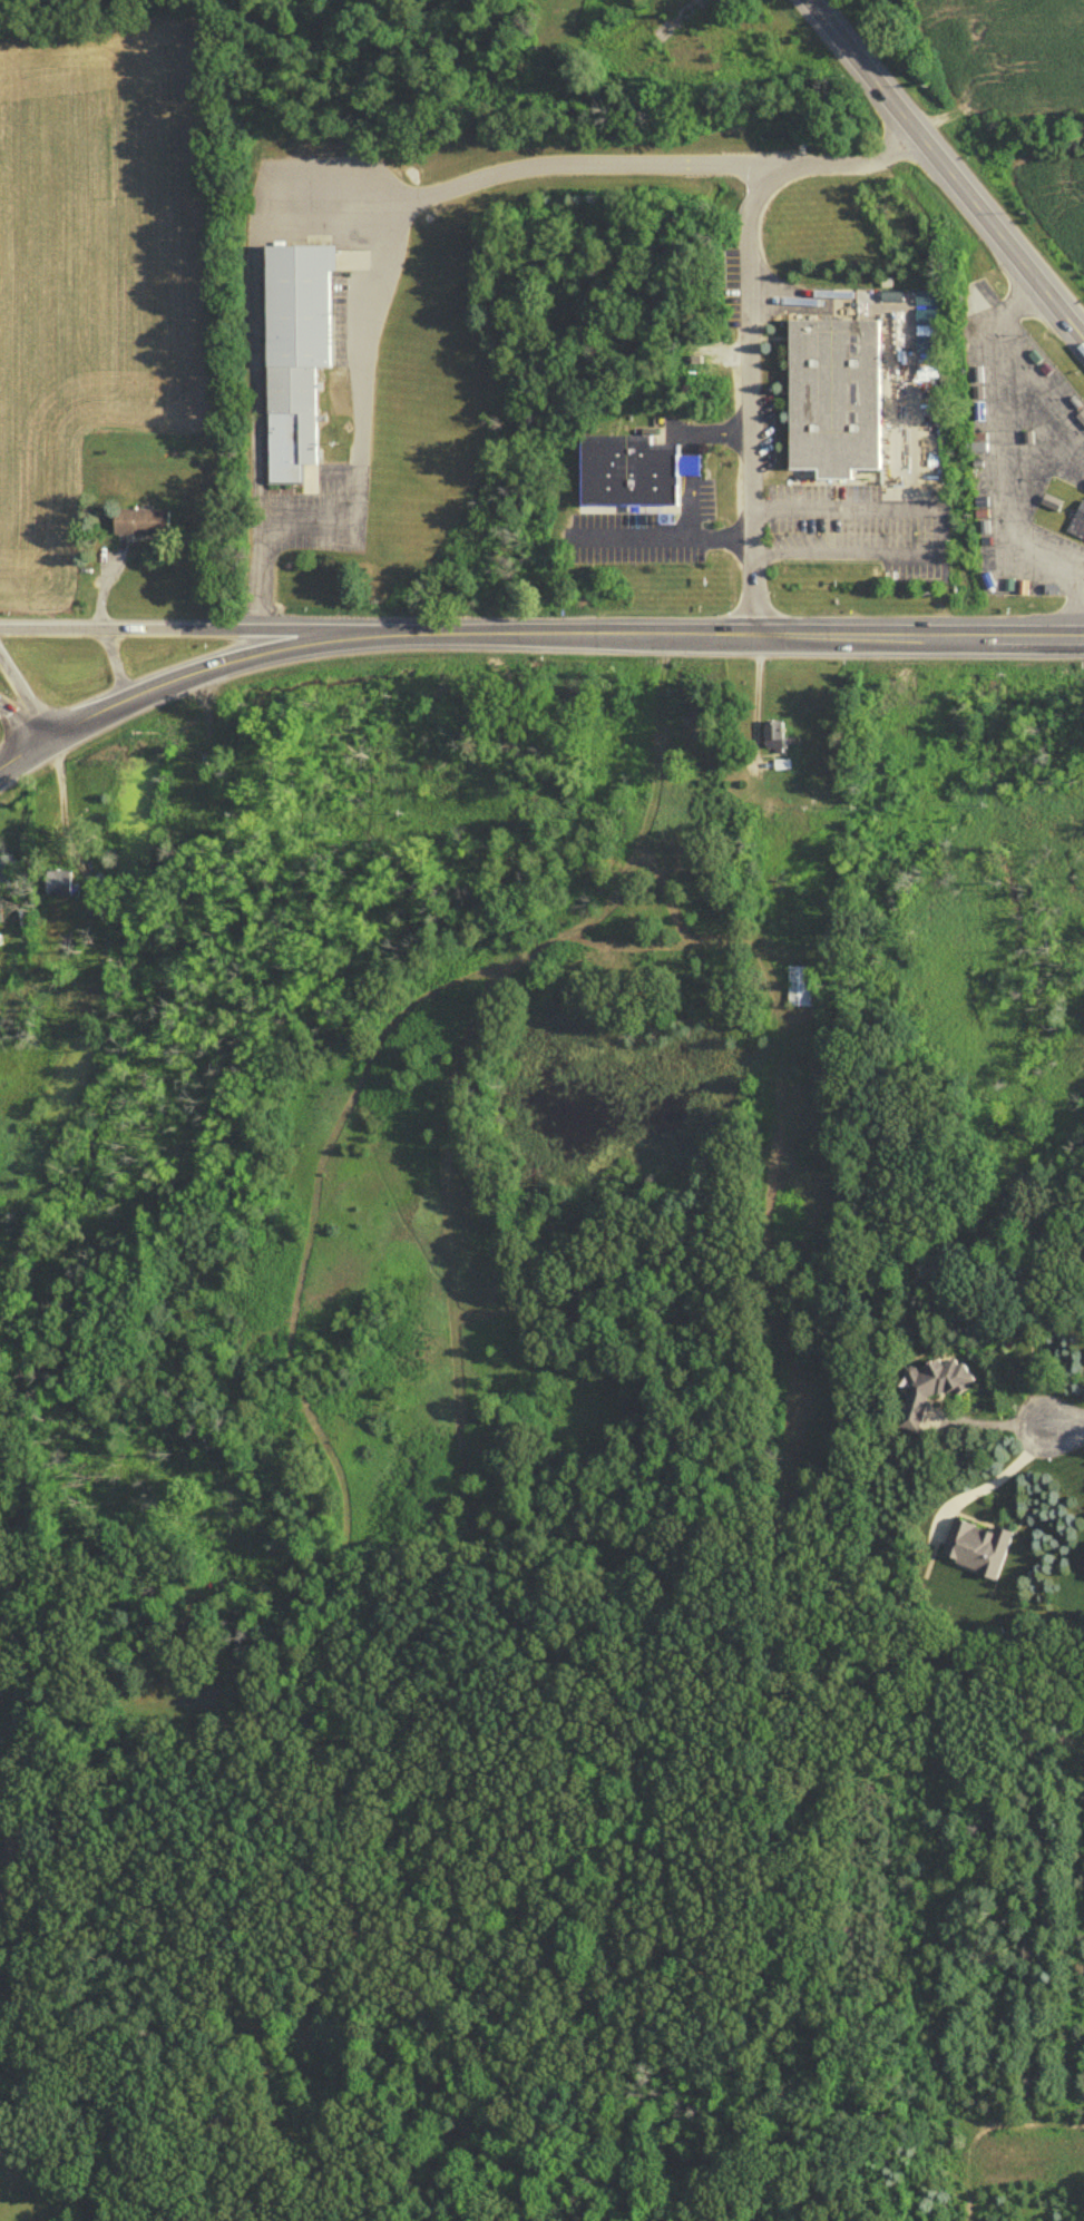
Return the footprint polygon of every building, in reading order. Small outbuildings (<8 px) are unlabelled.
[(333,267),(341,267),(341,242),(270,242),(271,478),(301,478),(301,461),(316,461),(316,364),(333,364),(333,267)] [(785,316),(787,466),(818,464),(818,477),(853,477),(853,466),(878,466),(878,316),(850,316),(785,316)] [(580,432),(580,502),(676,502),(676,471),(699,471),(699,454),(675,454),(675,440),(651,440),(651,432),(580,432)] [(111,540),(168,540),(168,515),(111,515),(111,540)] [(763,725),(763,755),(781,755),(781,725),(763,725)] [(82,901),(82,877),(44,877),(44,901),(82,901)] [(788,1011),(812,1011),(812,971),(788,971),(788,1011)] [(926,1400),(969,1392),(965,1369),(950,1366),(946,1366),(942,1366),(905,1374),(903,1380),(907,1396),(899,1434),(919,1437),(926,1400)] [(959,1523),(946,1567),(998,1583),(1011,1539),(959,1523)]
